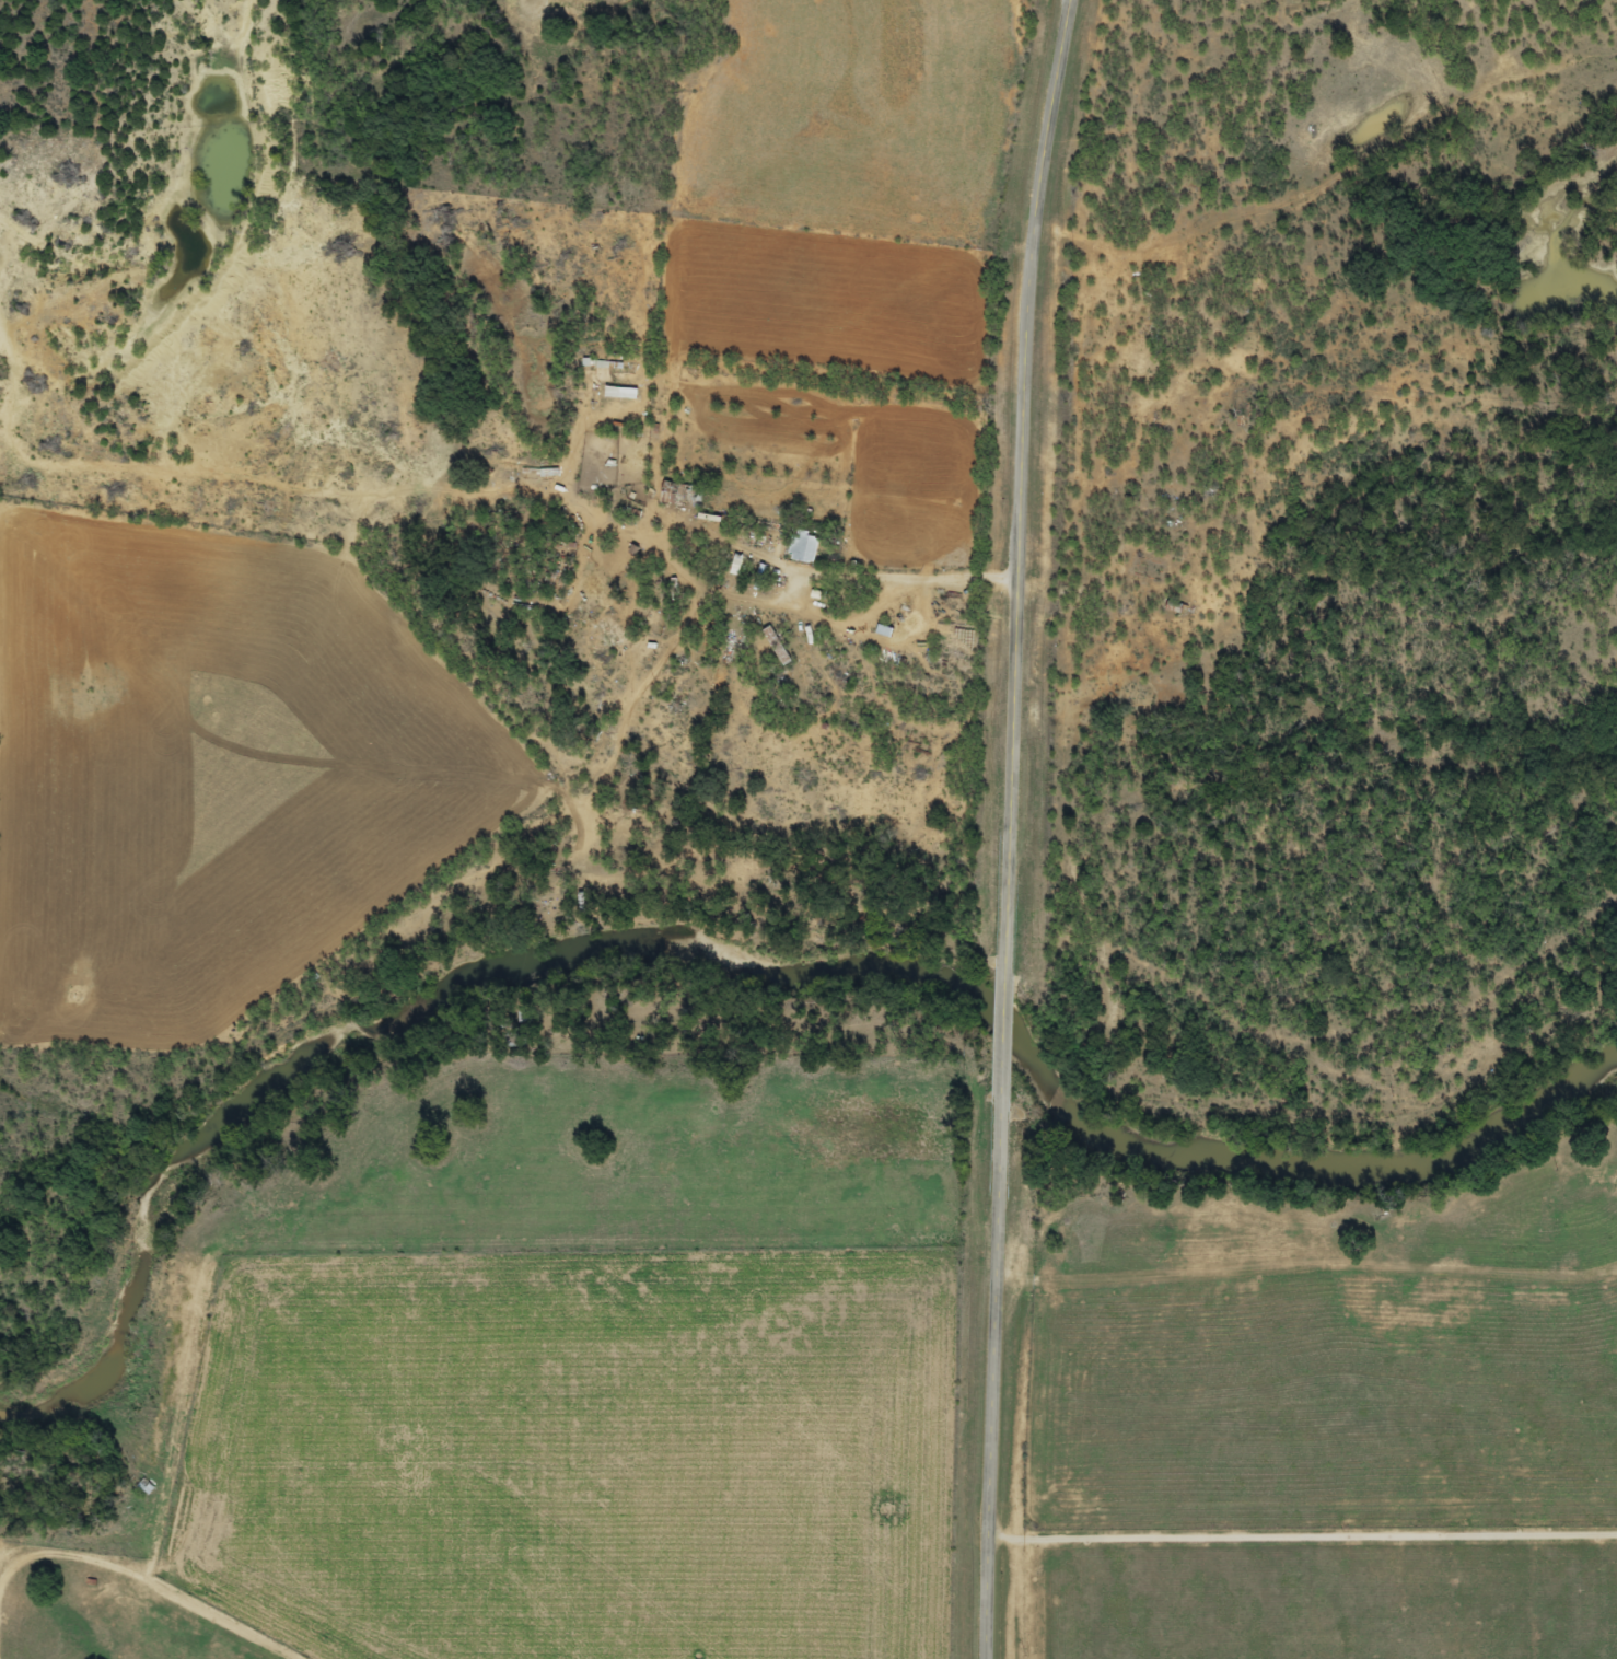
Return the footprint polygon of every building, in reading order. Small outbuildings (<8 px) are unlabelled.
[(699,512),(703,491),(666,483),(661,504),(699,512)] [(811,568),(821,539),(797,531),(787,559),(811,568)] [(763,633),(784,668),(791,663),(770,629),(763,633)] [(149,1497),(154,1489),(144,1481),(138,1489),(149,1497)]
